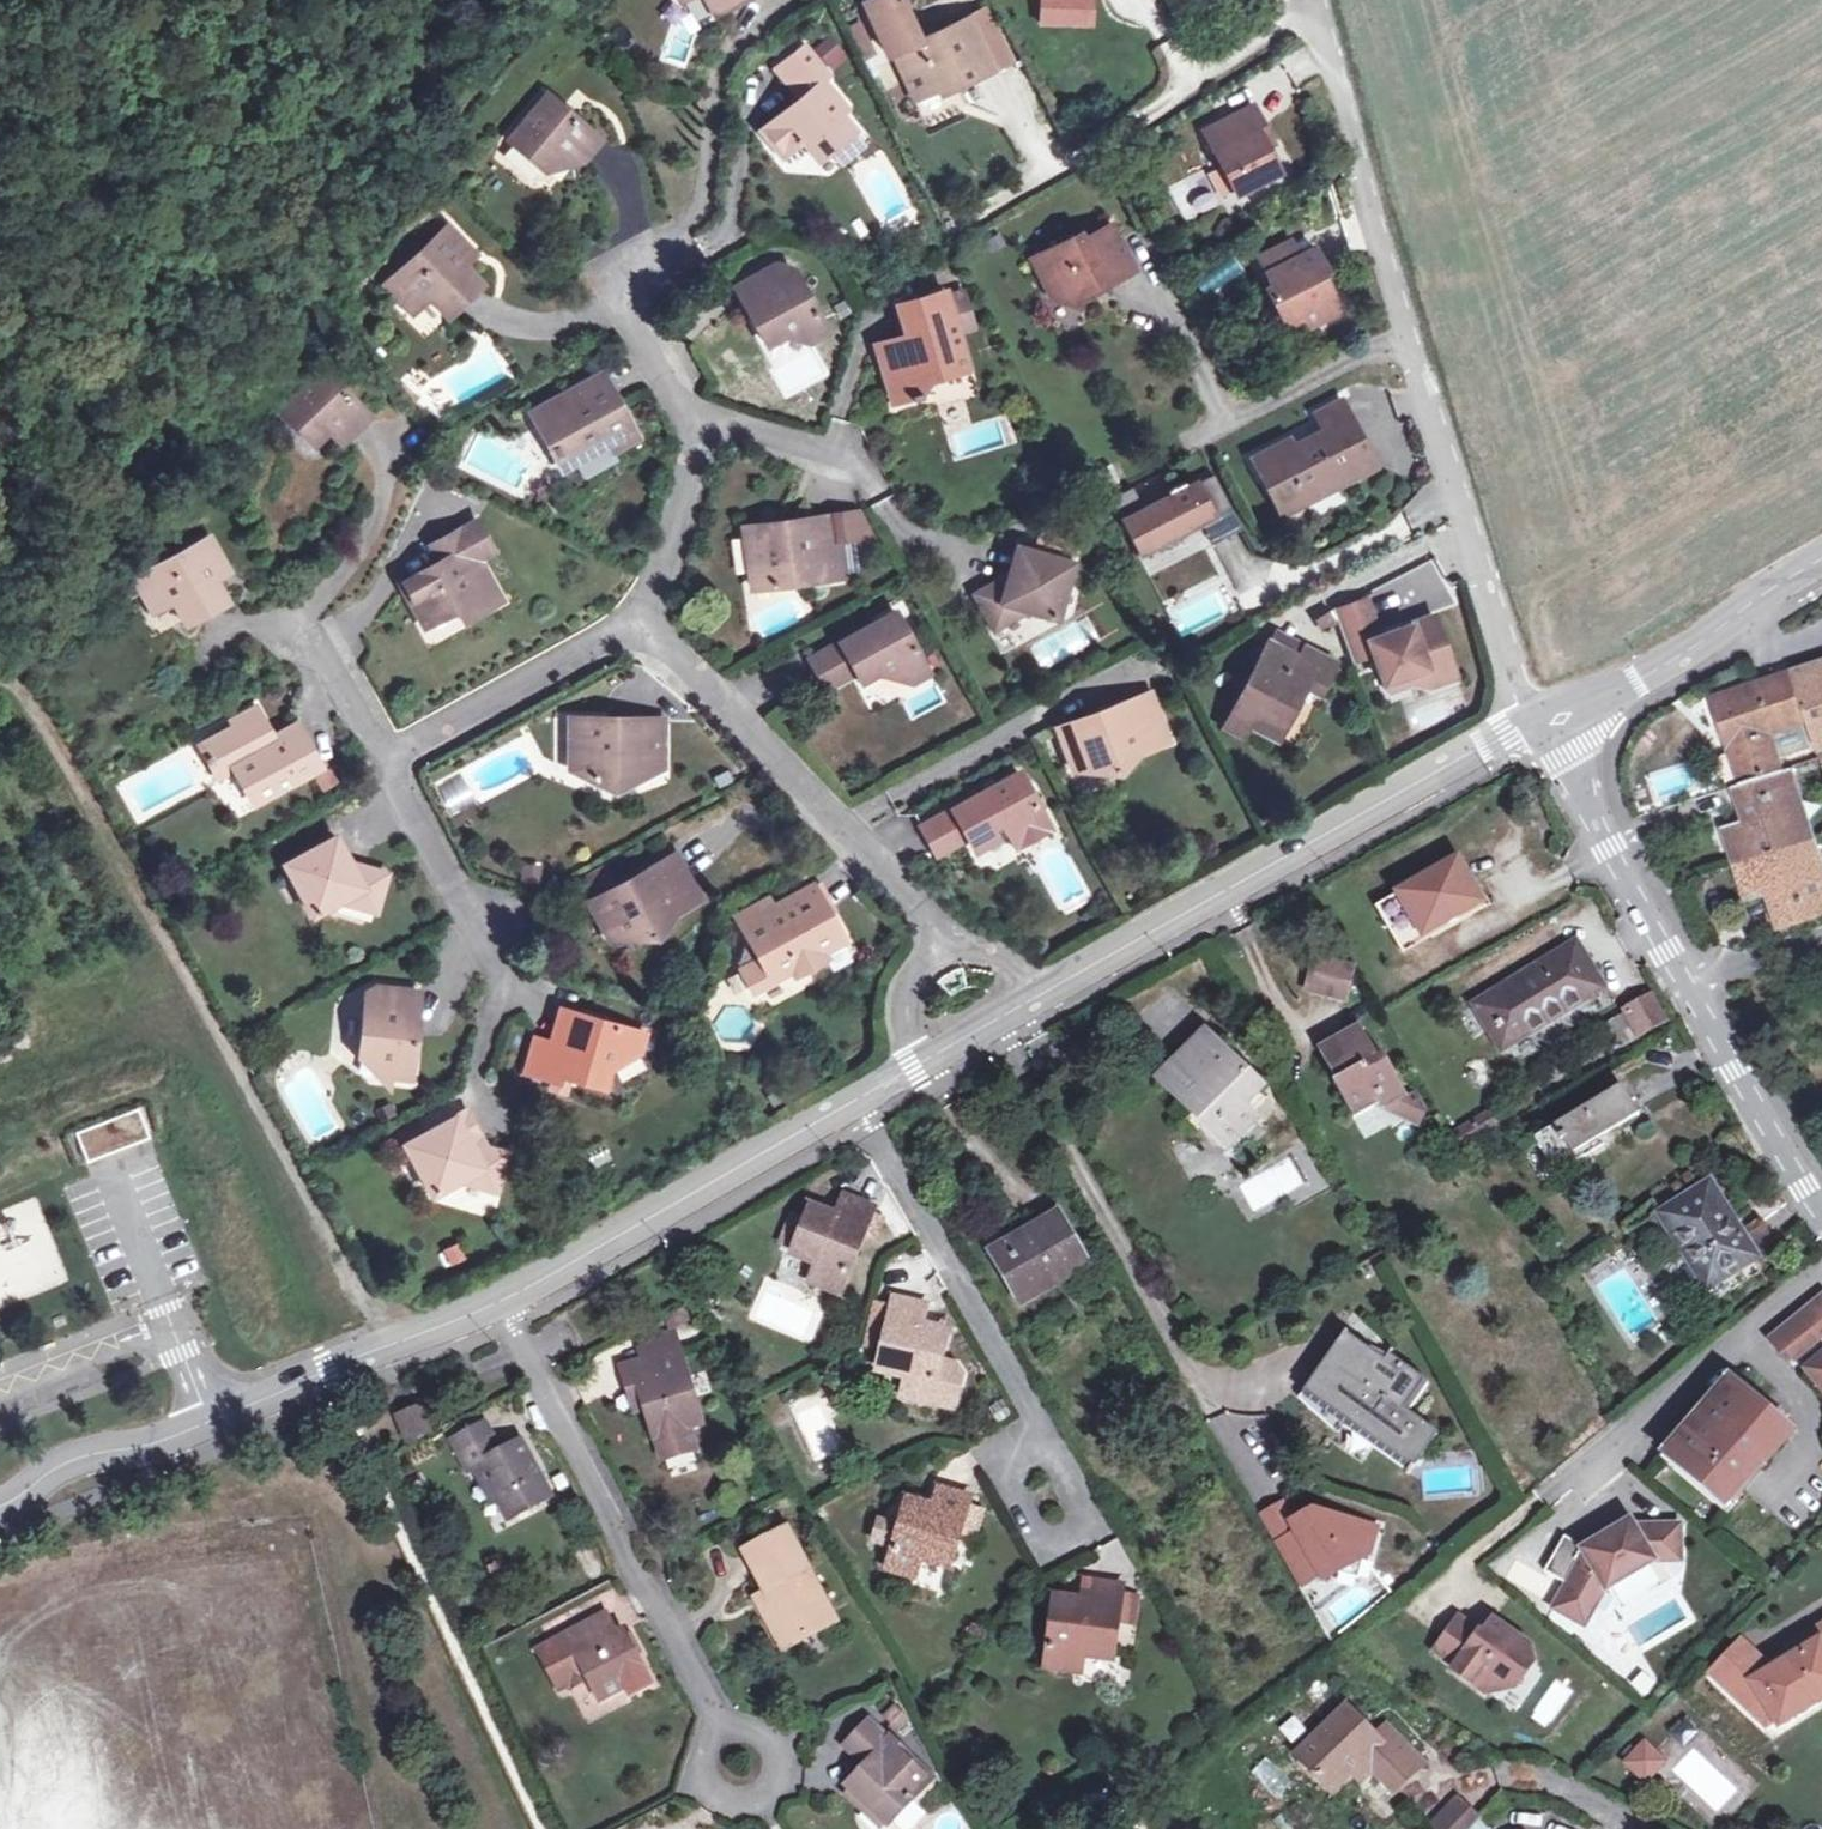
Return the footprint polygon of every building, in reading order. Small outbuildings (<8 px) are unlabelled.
[(717,14),(745,0),(709,0),(717,14)] [(968,21),(967,20),(919,42),(899,0),(872,0),(863,4),(887,57),(893,54),(903,77),(913,101),(955,82),(958,88),(990,72),(968,21)] [(987,13),(968,21),(990,72),(1009,63),(987,13)] [(882,56),(866,21),(849,28),(866,63),(882,56)] [(833,69),(848,58),(830,34),(815,45),(833,69)] [(858,133),(843,115),(850,110),(826,81),(832,77),(807,47),(780,70),(804,99),(764,132),(787,160),(807,145),(822,163),(858,133)] [(913,101),(903,77),(882,86),(892,110),(913,101)] [(551,96),(513,142),(548,172),(563,155),(575,164),(587,161),(604,139),(551,96)] [(1261,128),(1251,108),(1202,134),(1221,170),(1235,197),(1278,175),(1264,148),(1255,131),(1261,128)] [(1261,128),(1255,131),(1264,148),(1270,145),(1261,128)] [(1133,272),(1110,229),(1082,243),(1079,238),(1058,249),(1062,257),(1035,271),(1051,301),(1077,309),(1080,299),(1083,291),(1101,281),(1104,286),(1104,287),(1133,272)] [(454,272),(448,244),(435,230),(375,291),(404,320),(420,304),(439,321),(471,288),(454,272)] [(1257,259),(1265,276),(1297,260),(1289,243),(1257,259)] [(448,244),(454,272),(465,260),(448,244)] [(1062,257),(1058,249),(1031,263),(1035,271),(1062,257)] [(1297,260),(1265,276),(1275,296),(1269,299),(1282,324),(1294,328),(1297,326),(1313,319),(1316,324),(1339,312),(1328,292),(1319,275),(1324,272),(1314,251),(1297,260)] [(781,266),(750,283),(760,301),(748,308),(772,350),(790,339),(813,346),(832,335),(796,271),(781,266)] [(1333,290),(1324,272),(1319,275),(1328,292),(1333,290)] [(1101,281),(1083,291),(1080,299),(1104,286),(1101,281)] [(738,290),(748,308),(760,301),(750,283),(738,290)] [(925,400),(922,394),(933,380),(971,369),(960,334),(950,301),(949,295),(907,308),(916,339),(881,349),(896,404),(912,400),(913,405),(925,400)] [(950,301),(960,334),(978,329),(968,296),(950,301)] [(1297,326),(1300,332),(1316,324),(1313,319),(1297,326)] [(539,433),(544,442),(541,444),(548,456),(552,454),(556,464),(567,459),(576,476),(609,458),(603,448),(628,434),(595,375),(561,394),(562,396),(546,405),(544,400),(521,413),(534,436),(539,433)] [(276,419),(307,449),(323,434),(335,446),(359,420),(317,378),(276,419)] [(1300,491),(1306,504),(1376,468),(1342,401),(1314,414),(1323,431),(1285,451),(1281,444),(1253,458),(1275,504),(1300,491)] [(1137,554),(1229,508),(1214,476),(1185,491),(1182,485),(1169,491),(1172,497),(1144,512),(1132,488),(1109,500),(1137,554)] [(1281,517),(1306,504),(1300,491),(1275,504),(1281,517)] [(1201,522),(1213,545),(1241,530),(1229,508),(1201,522)] [(829,571),(846,569),(839,516),(746,530),(754,582),(772,580),(774,590),(830,582),(829,571)] [(473,526),(456,535),(469,557),(486,548),(473,526)] [(1045,532),(1039,556),(1069,564),(1076,540),(1045,532)] [(469,557),(456,535),(455,533),(426,549),(439,571),(431,575),(428,570),(398,586),(423,630),(454,612),(461,624),(497,605),(469,557)] [(212,590),(215,564),(204,546),(129,589),(150,624),(168,614),(180,634),(223,610),(212,590)] [(1019,551),(1012,579),(979,598),(996,632),(1029,613),(1060,621),(1076,566),(1069,564),(1039,556),(1019,551)] [(215,564),(212,590),(226,583),(215,564)] [(829,571),(830,582),(848,580),(846,569),(829,571)] [(755,593),(774,590),(772,580),(754,582),(755,593)] [(1405,677),(1408,685),(1426,689),(1429,678),(1452,670),(1434,618),(1379,638),(1365,601),(1333,613),(1337,622),(1351,663),(1372,655),(1383,685),(1405,677)] [(932,677),(898,615),(812,662),(830,693),(860,678),(865,687),(883,677),(914,687),(932,677)] [(1318,624),(1323,631),(1337,622),(1332,615),(1318,624)] [(1315,668),(1305,688),(1319,695),(1335,664),(1273,633),(1267,644),(1315,668)] [(1315,668),(1267,644),(1230,718),(1251,728),(1277,742),(1305,688),(1315,668)] [(1787,929),(1821,917),(1821,886),(1790,790),(1798,787),(1791,769),(1784,771),(1771,735),(1808,723),(1816,745),(1821,743),(1821,662),(1791,672),(1794,681),(1714,707),(1740,785),(1752,820),(1741,824),(1723,830),(1747,903),(1765,897),(1775,894),(1787,929)] [(1429,678),(1426,689),(1455,679),(1452,670),(1429,678)] [(1386,693),(1408,685),(1405,677),(1383,685),(1386,693)] [(1118,769),(1133,762),(1132,758),(1170,743),(1148,691),(1120,702),(1121,705),(1058,732),(1074,770),(1099,761),(1101,766),(1118,769)] [(276,748),(271,739),(255,711),(230,725),(235,732),(195,754),(200,762),(197,764),(202,773),(205,771),(212,782),(228,773),(247,807),(319,767),(301,734),(276,748)] [(1251,728),(1230,718),(1225,728),(1246,739),(1251,728)] [(588,784),(634,783),(657,769),(656,721),(567,722),(567,772),(588,784)] [(276,748),(301,734),(296,725),(271,739),(276,748)] [(1051,832),(1017,776),(921,831),(937,859),(968,842),(975,855),(1006,838),(1016,853),(1051,832)] [(611,797),(634,783),(588,784),(611,797)] [(1752,820),(1740,785),(1730,788),(1741,824),(1752,820)] [(338,844),(288,871),(315,920),(340,907),(379,917),(390,878),(352,869),(338,844)] [(652,939),(666,930),(663,925),(700,905),(672,857),(643,873),(645,876),(589,908),(610,946),(632,933),(637,941),(652,939)] [(1459,861),(1376,906),(1400,948),(1484,904),(1459,861)] [(813,889),(787,904),(791,912),(781,917),(777,919),(746,936),(752,945),(773,983),(790,974),(794,981),(826,962),(823,957),(845,944),(813,889)] [(1775,894),(1765,897),(1777,932),(1787,929),(1775,894)] [(738,920),(746,936),(777,919),(768,903),(738,920)] [(777,910),(781,917),(791,912),(787,904),(777,910)] [(1498,1028),(1508,1047),(1603,989),(1577,944),(1472,1005),(1488,1034),(1498,1028)] [(750,995),(773,983),(752,945),(744,950),(738,965),(735,966),(750,995)] [(1310,957),(1303,989),(1345,997),(1351,966),(1310,957)] [(379,1079),(395,1080),(413,1082),(421,996),(377,993),(366,998),(361,1061),(380,1062),(379,1079)] [(1649,999),(1625,1013),(1639,1036),(1663,1021),(1649,999)] [(614,1070),(646,1052),(650,1033),(581,1013),(572,1047),(539,1036),(529,1075),(564,1085),(567,1075),(610,1088),(614,1070)] [(1385,1110),(1407,1098),(1383,1054),(1377,1057),(1360,1026),(1318,1049),(1334,1079),(1331,1081),(1353,1118),(1381,1102),(1385,1110)] [(1498,1028),(1488,1034),(1499,1052),(1508,1047),(1498,1028)] [(1240,1110),(1260,1089),(1224,1053),(1218,1058),(1199,1040),(1159,1080),(1194,1115),(1201,1108),(1234,1142),(1253,1121),(1249,1118),(1240,1110)] [(395,1080),(379,1079),(392,1099),(395,1080)] [(1556,1176),(1605,1147),(1601,1140),(1640,1116),(1621,1086),(1534,1138),(1556,1176)] [(1240,1110),(1249,1118),(1268,1097),(1260,1089),(1240,1110)] [(1407,1098),(1385,1110),(1425,1124),(1429,1110),(1420,1095),(1410,1100),(1407,1098)] [(1227,1148),(1234,1142),(1201,1108),(1194,1115),(1227,1148)] [(138,1109),(78,1133),(90,1163),(150,1139),(138,1109)] [(440,1198),(468,1183),(480,1186),(477,1198),(502,1204),(505,1192),(507,1192),(516,1154),(477,1146),(461,1116),(411,1145),(440,1198)] [(1755,1259),(1742,1237),(1709,1182),(1660,1212),(1706,1288),(1755,1259)] [(865,1231),(872,1215),(874,1210),(846,1198),(835,1221),(812,1211),(806,1225),(797,1246),(795,1252),(818,1261),(809,1283),(838,1295),(865,1231)] [(1057,1213),(1007,1241),(1012,1250),(1062,1222),(1057,1213)] [(886,1221),(872,1215),(865,1231),(879,1237),(886,1221)] [(797,1246),(806,1225),(790,1218),(781,1239),(797,1246)] [(1088,1267),(1062,1222),(1012,1250),(1007,1241),(989,1252),(1017,1300),(1047,1282),(1051,1289),(1088,1267)] [(1742,1237),(1755,1259),(1776,1246),(1763,1225),(1742,1237)] [(1021,1308),(1051,1289),(1047,1282),(1017,1300),(1021,1308)] [(1800,1317),(1820,1342),(1821,1344),(1821,1299),(1800,1317)] [(903,1397),(931,1403),(946,1337),(921,1332),(926,1307),(895,1300),(879,1366),(908,1373),(903,1397)] [(1800,1317),(1769,1342),(1780,1356),(1785,1352),(1794,1363),(1820,1342),(1800,1317)] [(1343,1335),(1323,1363),(1362,1391),(1342,1420),(1412,1469),(1436,1434),(1404,1411),(1423,1382),(1387,1357),(1383,1363),(1343,1335)] [(642,1345),(647,1361),(678,1352),(674,1337),(642,1345)] [(701,1425),(678,1352),(647,1361),(622,1369),(628,1391),(639,1388),(645,1407),(654,1439),(656,1438),(663,1462),(695,1452),(688,1429),(701,1425)] [(1302,1393),(1342,1420),(1362,1391),(1323,1363),(1302,1393)] [(1810,1374),(1821,1389),(1821,1364),(1810,1374)] [(1751,1465),(1776,1435),(1755,1417),(1760,1410),(1728,1383),(1664,1456),(1698,1486),(1704,1480),(1733,1505),(1759,1472),(1751,1465)] [(634,1410),(645,1407),(639,1388),(628,1391),(634,1410)] [(430,1433),(421,1408),(399,1417),(408,1441),(430,1433)] [(453,1440),(460,1453),(492,1436),(486,1423),(453,1440)] [(1785,1442),(1776,1435),(1751,1465),(1759,1472),(1785,1442)] [(492,1436),(460,1453),(470,1470),(479,1464),(509,1519),(551,1497),(522,1441),(501,1451),(492,1436)] [(1727,1512),(1733,1505),(1704,1480),(1698,1486),(1727,1512)] [(960,1527),(966,1508),(969,1497),(939,1488),(931,1511),(905,1504),(899,1525),(879,1519),(873,1539),(893,1545),(886,1569),(913,1576),(920,1555),(949,1563),(960,1527)] [(980,1513),(966,1508),(960,1527),(974,1531),(980,1513)] [(832,1510),(821,1517),(828,1529),(839,1522),(832,1510)] [(1294,1533),(1275,1544),(1299,1586),(1320,1574),(1323,1579),(1334,1573),(1363,1557),(1368,1554),(1375,1528),(1344,1520),(1342,1527),(1334,1524),(1336,1517),(1311,1510),(1289,1523),(1294,1533)] [(1344,1520),(1336,1517),(1334,1524),(1342,1527),(1344,1520)] [(1597,1609),(1606,1592),(1656,1562),(1682,1561),(1680,1525),(1633,1527),(1630,1522),(1582,1550),(1580,1547),(1564,1538),(1545,1575),(1568,1587),(1565,1592),(1597,1609)] [(783,1619),(795,1644),(836,1620),(788,1529),(745,1552),(766,1590),(771,1599),(761,1604),(771,1625),(783,1619)] [(1363,1557),(1334,1573),(1358,1579),(1363,1557)] [(1118,1617),(1120,1600),(1121,1586),(1088,1583),(1085,1606),(1058,1603),(1051,1670),(1079,1674),(1082,1652),(1113,1655),(1118,1617)] [(756,1596),(761,1604),(771,1599),(766,1590),(756,1596)] [(1588,1628),(1597,1609),(1565,1592),(1555,1611),(1588,1628)] [(1135,1601),(1120,1600),(1118,1617),(1133,1619),(1135,1601)] [(600,1700),(626,1685),(631,1692),(651,1682),(624,1631),(616,1636),(605,1616),(555,1642),(566,1663),(556,1668),(566,1686),(579,1710),(600,1700)] [(784,1650),(795,1644),(783,1619),(771,1625),(784,1650)] [(1482,1636),(1459,1619),(1435,1653),(1455,1667),(1452,1671),(1485,1695),(1501,1692),(1517,1670),(1524,1675),(1531,1664),(1529,1647),(1493,1621),(1482,1636)] [(1791,1660),(1769,1673),(1761,1665),(1740,1643),(1708,1675),(1730,1697),(1751,1686),(1777,1729),(1821,1701),(1821,1628),(1785,1651),(1791,1660)] [(566,1663),(555,1642),(538,1651),(559,1690),(566,1686),(556,1668),(566,1663)] [(1785,1651),(1761,1665),(1769,1673),(1791,1660),(1785,1651)] [(1513,1690),(1524,1675),(1517,1670),(1501,1692),(1513,1690)] [(1751,1686),(1730,1697),(1764,1729),(1777,1729),(1751,1686)] [(1363,1762),(1374,1773),(1393,1793),(1423,1764),(1387,1727),(1375,1738),(1347,1709),(1297,1757),(1331,1792),(1353,1771),(1363,1762)] [(870,1757),(886,1740),(867,1722),(842,1751),(864,1771),(874,1760),(870,1757)] [(912,1764),(886,1740),(870,1757),(874,1760),(864,1771),(849,1788),(888,1826),(927,1783),(909,1767),(912,1764)] [(1643,1745),(1625,1765),(1644,1783),(1662,1763),(1643,1745)] [(1363,1762),(1353,1771),(1364,1782),(1374,1773),(1363,1762)] [(1383,1809),(1394,1797),(1373,1778),(1362,1789),(1383,1809)] [(1457,1801),(1434,1826),(1437,1828),(1469,1828),(1478,1820),(1457,1801)]
